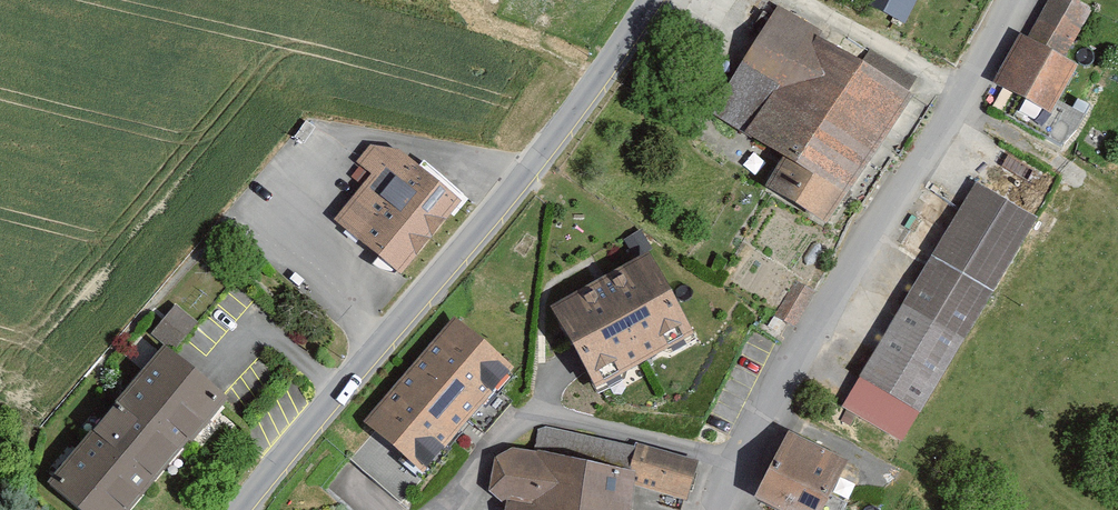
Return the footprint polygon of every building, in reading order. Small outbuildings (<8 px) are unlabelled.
[(885,11),(905,21),(916,0),(891,0),(885,11)] [(997,81),(1052,111),(1076,65),(1063,58),(1089,10),(1070,0),(1050,0),(1029,40),(1021,36),(997,81)] [(910,92),(779,9),(713,110),(790,156),(772,184),(827,218),(910,92)] [(371,147),(358,161),(373,174),(337,220),(406,275),(460,202),(398,155),(371,147)] [(976,185),(845,407),(903,441),(1034,219),(976,185)] [(648,254),(554,306),(577,347),(597,383),(691,332),(648,254)] [(197,321),(176,303),(151,333),(173,351),(197,321)] [(509,369),(456,323),(368,424),(421,470),(509,369)] [(81,509),(129,509),(219,408),(228,398),(175,353),(163,343),(114,400),(117,403),(46,482),(81,509)] [(497,458),(492,490),(501,496),(511,498),(509,509),(628,509),(631,485),(685,498),(693,464),(539,430),(537,452),(512,448),(497,458)] [(790,432),(757,497),(782,509),(839,509),(844,500),(831,493),(847,461),(790,432)]
